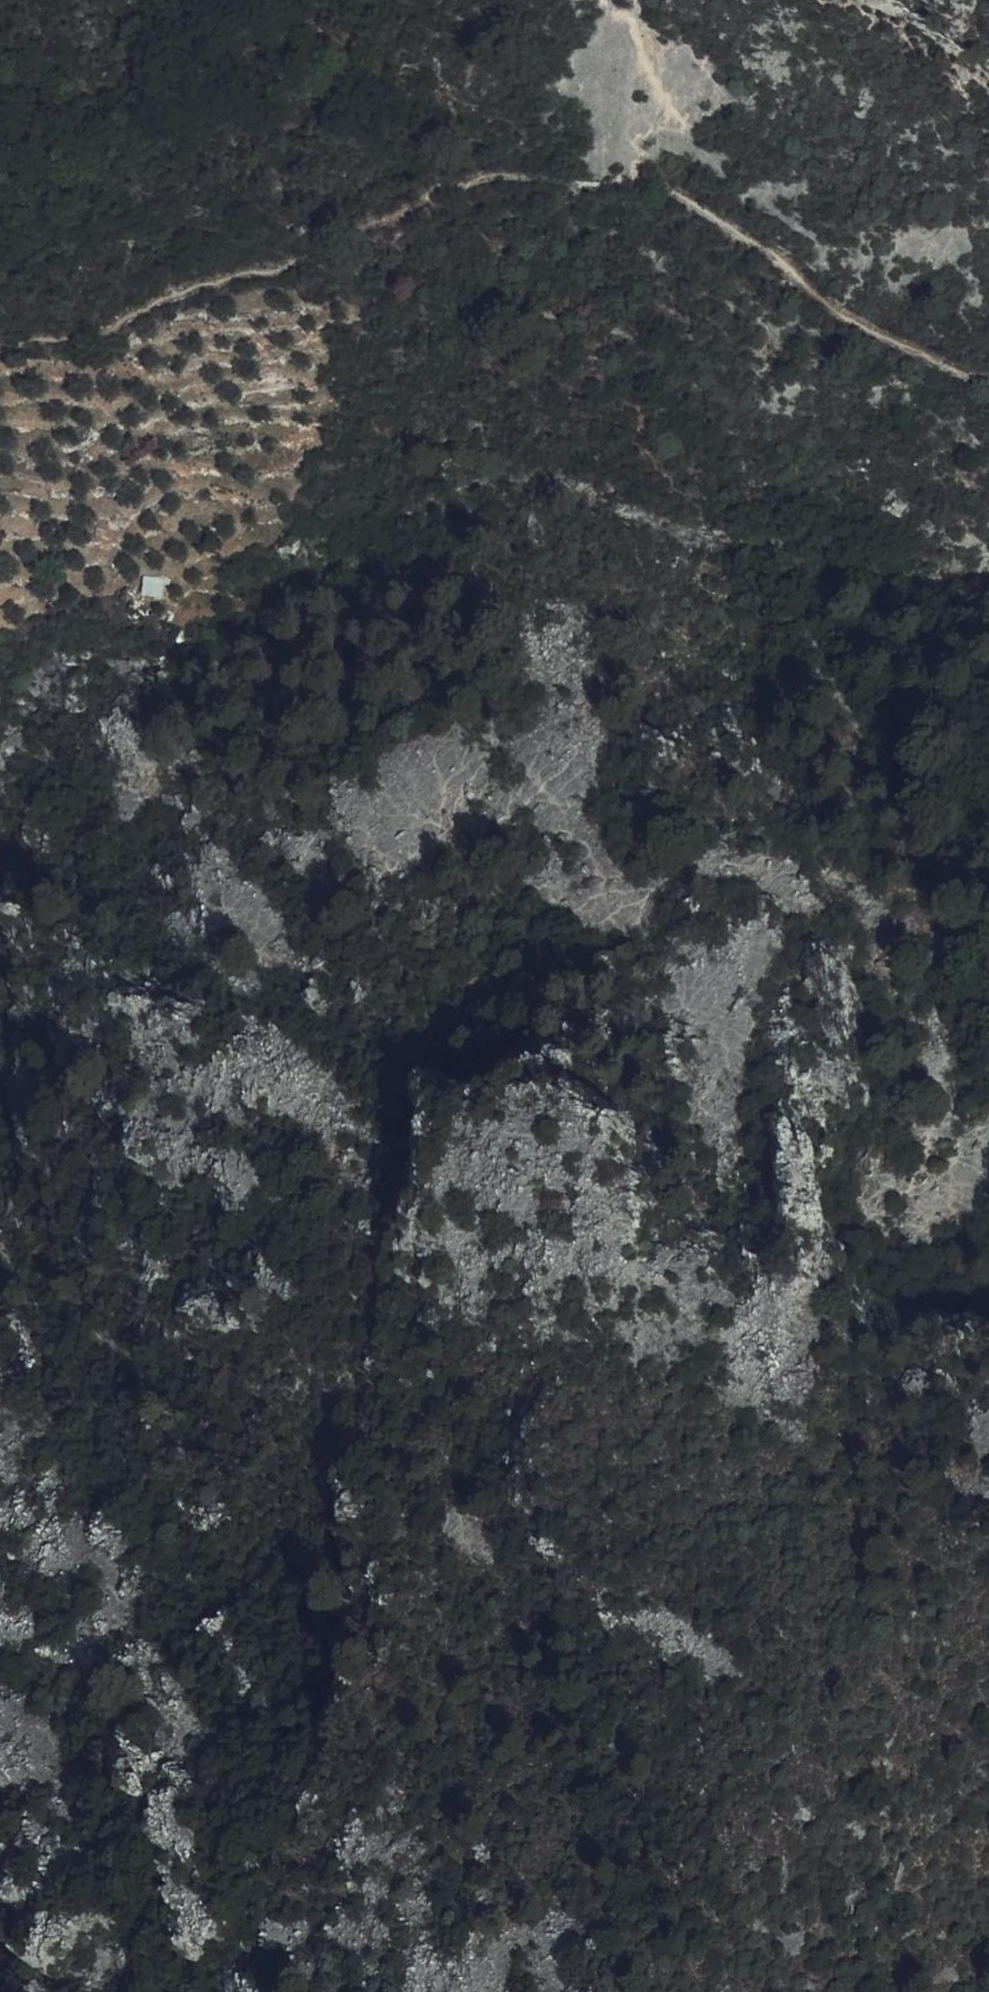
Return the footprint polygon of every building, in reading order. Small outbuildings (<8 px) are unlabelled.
[(145,579),(144,596),(162,598),(164,580),(145,579)]
